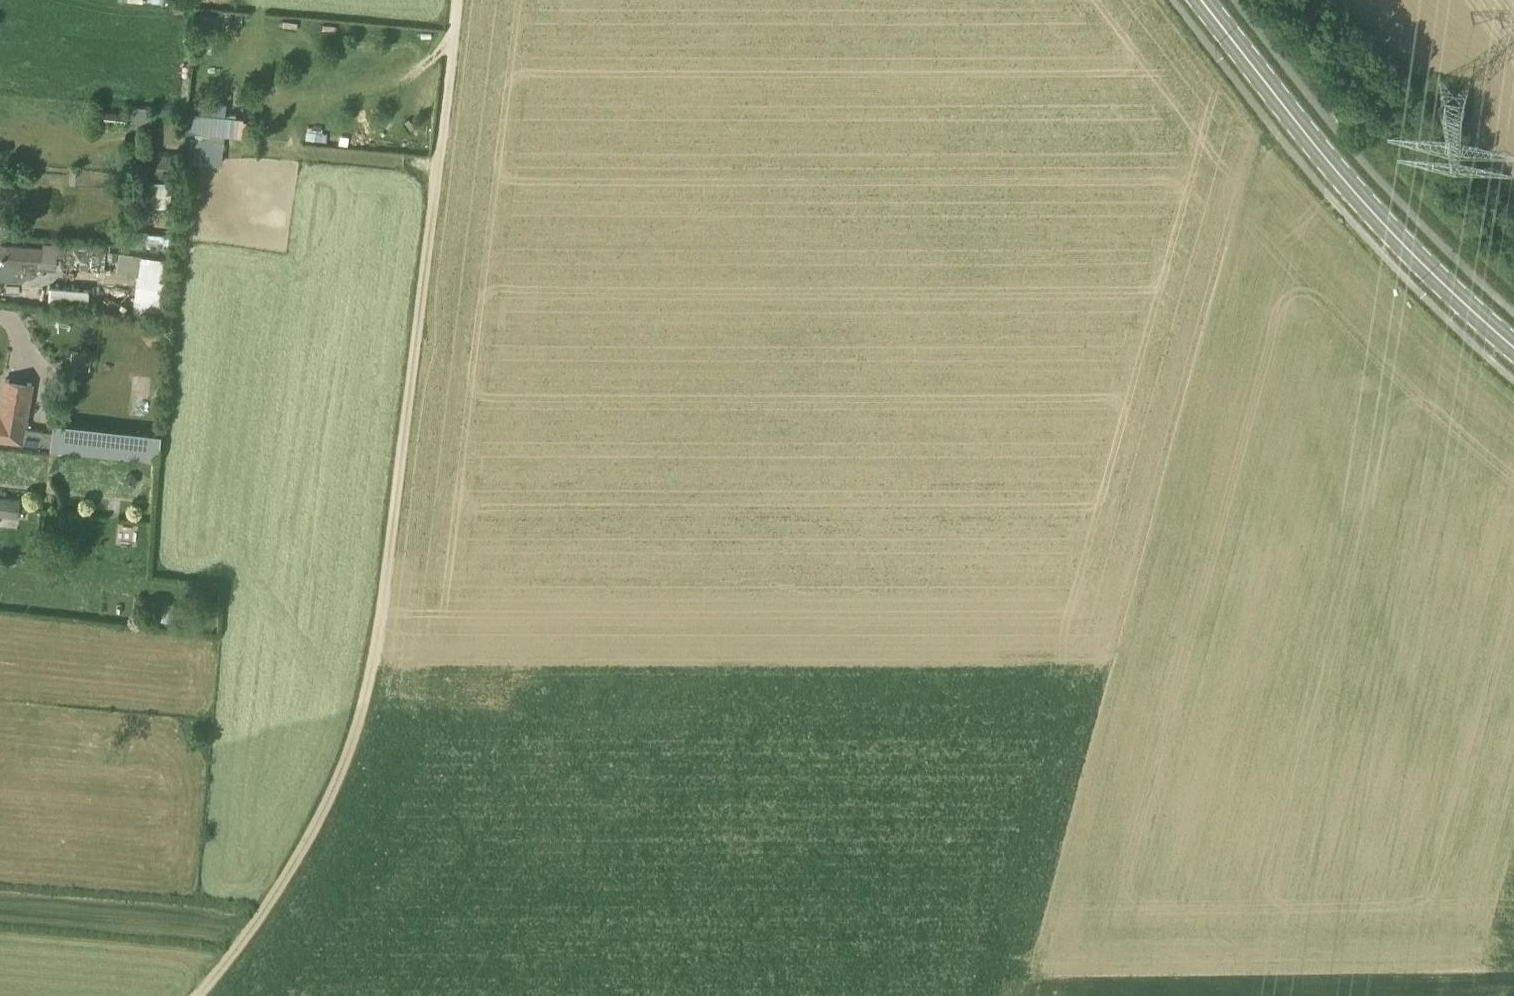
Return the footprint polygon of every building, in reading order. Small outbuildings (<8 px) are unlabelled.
[(106,109),(105,119),(128,122),(129,112),(106,109)] [(187,162),(222,163),(223,136),(241,137),(242,114),(189,112),(187,162)] [(170,177),(171,154),(156,153),(155,176),(170,177)] [(23,266),(43,266),(44,246),(0,243),(0,266),(4,267),(4,272),(23,273),(23,266)] [(116,268),(135,270),(130,308),(158,311),(164,258),(118,252),(116,268)] [(89,288),(50,286),(49,305),(88,308),(89,288)] [(23,442),(22,446),(159,461),(165,376),(135,372),(131,430),(54,422),(53,431),(26,427),(34,382),(3,377),(0,397),(0,440),(23,442)] [(136,478),(131,474),(126,476),(125,482),(129,486),(135,484),(136,478)] [(18,517),(21,499),(0,496),(0,515),(18,517)]
